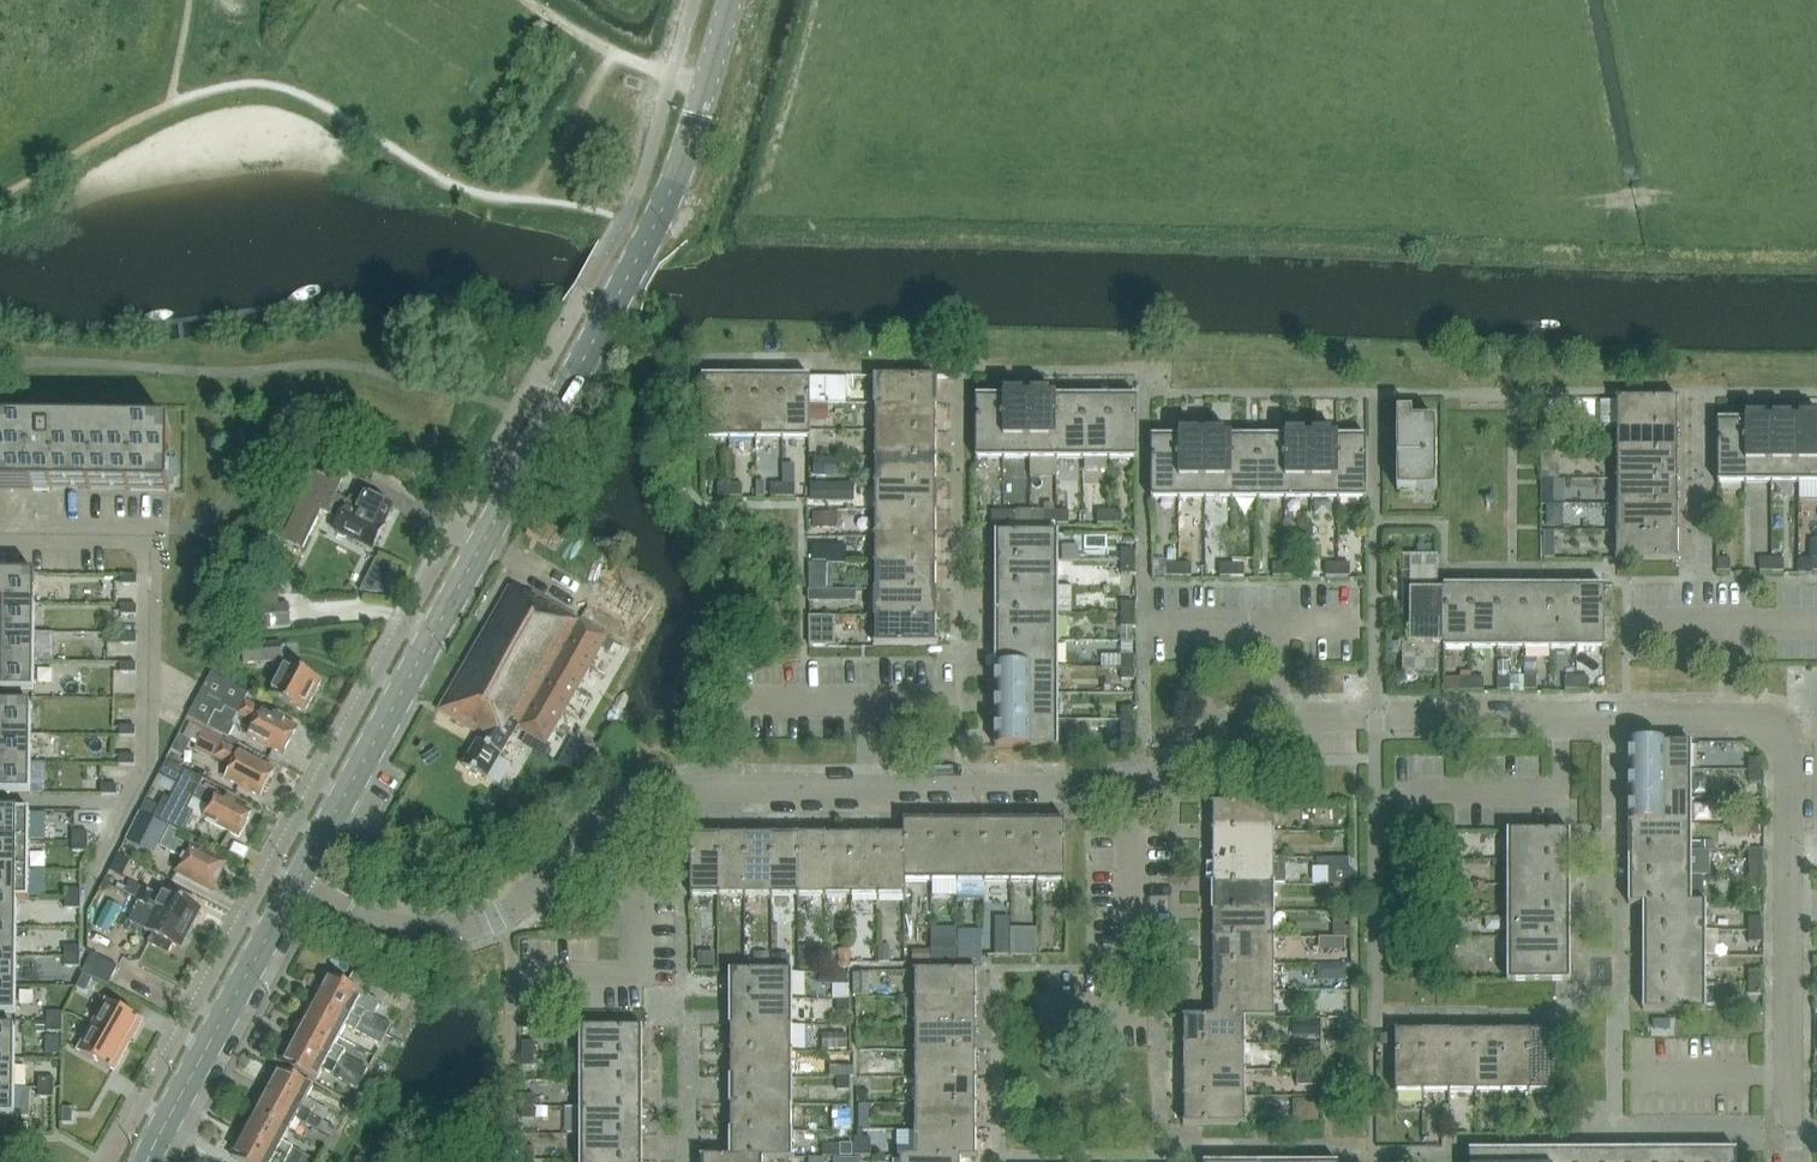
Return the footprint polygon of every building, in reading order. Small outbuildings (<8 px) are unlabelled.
[(704,377),(702,377),(702,441),(704,441),(704,439),(729,439),(729,441),(730,441),(730,377),(729,377),(729,379),(704,379),(704,377)] [(731,377),(730,377),(730,441),(731,441),(730,439),(756,439),(756,441),(756,377),(756,379),(731,379),(731,377)] [(757,377),(756,377),(756,441),(757,441),(757,439),(782,439),(782,441),(783,441),(783,378),(782,378),(782,379),(757,379),(757,377)] [(810,441),(810,407),(810,405),(810,379),(810,378),(809,378),(809,379),(784,379),(784,378),(783,378),(783,441),(784,441),(784,439),(809,439),(809,441),(810,441)] [(874,405),(874,406),(938,405),(935,405),(935,380),(938,380),(938,378),(873,378),(873,380),(876,380),(876,405),(874,405)] [(810,379),(810,405),(825,404),(825,379),(810,379)] [(1084,397),(1083,397),(1083,461),(1084,461),(1083,459),(1109,459),(1109,461),(1109,396),(1108,396),(1108,399),(1084,399),(1084,397)] [(1136,460),(1137,438),(1137,396),(1135,396),(1135,399),(1110,399),(1110,396),(1109,396),(1109,461),(1110,461),(1110,458),(1135,458),(1135,460),(1136,460)] [(976,397),(976,448),(976,461),(978,461),(978,459),(1002,459),(1002,461),(1003,461),(1003,397),(1002,397),(1002,399),(978,399),(978,397),(976,397)] [(1004,397),(1003,397),(1003,461),(1004,461),(1004,459),(1029,459),(1029,461),(1030,461),(1030,397),(1029,397),(1029,399),(1004,399),(1004,397)] [(1030,397),(1030,461),(1030,459),(1056,459),(1056,461),(1057,461),(1056,397),(1056,399),(1030,399),(1030,397)] [(1057,397),(1056,397),(1057,461),(1057,459),(1082,459),(1082,461),(1083,461),(1083,397),(1082,397),(1082,399),(1057,399),(1057,397)] [(1615,426),(1615,427),(1679,427),(1679,426),(1677,426),(1677,402),(1679,402),(1679,401),(1615,401),(1615,402),(1617,402),(1617,426),(1615,426)] [(827,420),(827,405),(812,405),(812,420),(827,420)] [(938,405),(874,406),(876,406),(876,431),(874,431),(874,432),(938,432),(938,431),(935,431),(935,406),(938,406),(938,405)] [(1412,412),(1397,413),(1397,492),(1437,492),(1437,422),(1412,422),(1412,412)] [(1719,422),(1718,422),(1717,422),(1717,448),(1718,485),(1720,485),(1720,483),(1744,483),(1744,485),(1745,485),(1745,422),(1744,422),(1744,424),(1719,424),(1719,422)] [(1771,485),(1771,422),(1770,422),(1770,424),(1745,424),(1745,422),(1745,485),(1746,485),(1746,483),(1771,483),(1771,485)] [(1798,485),(1797,422),(1797,424),(1772,424),(1772,422),(1771,422),(1771,485),(1772,485),(1772,483),(1797,483),(1797,485),(1798,485)] [(1798,423),(1798,422),(1797,422),(1798,485),(1799,485),(1799,483),(1816,483),(1816,424),(1798,423)] [(171,426),(0,423),(0,490),(170,492),(171,426)] [(1679,427),(1615,427),(1615,428),(1617,428),(1617,452),(1615,452),(1615,453),(1679,453),(1677,453),(1677,428),(1679,428),(1679,427)] [(1569,447),(1569,431),(1543,431),(1543,447),(1569,447)] [(938,432),(874,432),(874,433),(876,433),(876,458),(874,458),(938,458),(936,458),(935,432),(938,432)] [(1207,438),(1206,438),(1206,501),(1207,501),(1207,499),(1232,499),(1232,501),(1233,501),(1233,437),(1232,437),(1232,439),(1207,439),(1207,438)] [(1259,501),(1259,437),(1258,437),(1258,439),(1233,439),(1233,437),(1233,501),(1233,499),(1259,499),(1259,501)] [(1286,501),(1286,437),(1285,437),(1285,439),(1260,439),(1260,437),(1259,437),(1259,501),(1260,501),(1260,499),(1285,499),(1285,501),(1286,501)] [(1312,501),(1313,437),(1312,437),(1312,440),(1287,439),(1287,437),(1286,437),(1286,501),(1287,501),(1287,499),(1312,499),(1312,501)] [(1313,437),(1312,501),(1313,501),(1313,499),(1338,499),(1338,501),(1339,501),(1339,437),(1338,437),(1338,439),(1313,439),(1313,437)] [(1364,499),(1364,501),(1366,501),(1366,490),(1366,476),(1366,437),(1364,437),(1364,439),(1340,439),(1340,437),(1339,437),(1339,501),(1340,501),(1340,499),(1364,499)] [(1179,501),(1179,438),(1179,440),(1154,440),(1154,438),(1152,438),(1152,448),(1152,501),(1154,501),(1154,499),(1179,499),(1179,501)] [(1205,501),(1206,501),(1206,438),(1205,438),(1205,439),(1180,440),(1180,438),(1179,438),(1179,501),(1180,501),(1180,499),(1205,499),(1205,501)] [(1679,453),(1615,453),(1615,454),(1618,454),(1617,479),(1615,479),(1615,480),(1679,480),(1679,479),(1677,479),(1677,454),(1679,454),(1679,453)] [(938,458),(874,458),(874,459),(876,459),(876,484),(874,484),(874,485),(938,485),(938,484),(936,484),(936,459),(938,459),(938,458)] [(323,512),(340,521),(336,529),(374,548),(394,509),(363,494),(360,500),(352,496),(349,502),(336,496),(348,471),(323,459),(283,540),(304,550),(323,512)] [(814,475),(824,475),(824,460),(814,460),(814,475)] [(1543,479),(1559,479),(1559,465),(1543,465),(1543,479)] [(1679,480),(1615,480),(1617,480),(1617,506),(1615,506),(1679,507),(1679,506),(1677,506),(1677,481),(1679,481),(1679,480)] [(757,483),(757,498),(765,498),(765,483),(757,483)] [(730,485),(718,485),(718,498),(730,498),(730,485)] [(730,498),(742,498),(742,485),(730,485),(730,498)] [(783,485),(771,485),(771,497),(783,497),(783,485)] [(783,497),(795,497),(795,485),(783,485),(783,497)] [(938,485),(874,485),(876,485),(876,511),(874,511),(938,511),(938,510),(936,510),(936,485),(938,485)] [(814,486),(814,500),(852,500),(852,486),(814,486)] [(1543,503),(1560,503),(1560,490),(1543,490),(1543,503)] [(1679,507),(1615,506),(1615,507),(1618,507),(1617,532),(1616,532),(1616,533),(1679,533),(1677,533),(1677,507),(1679,507)] [(1544,507),(1544,525),(1560,525),(1560,507),(1544,507)] [(938,511),(874,511),(874,512),(876,512),(876,537),(874,537),(874,538),(938,538),(938,537),(936,537),(936,512),(938,512),(938,511)] [(1004,512),(991,512),(991,525),(1004,525),(1004,512)] [(1004,525),(1016,525),(1016,512),(1004,512),(1004,525)] [(1044,524),(1057,524),(1057,512),(1044,512),(1044,524)] [(1069,512),(1057,512),(1057,524),(1069,524),(1069,512)] [(1097,525),(1109,525),(1109,512),(1097,512),(1097,525)] [(1122,512),(1109,512),(1109,525),(1122,525),(1122,512)] [(838,514),(815,514),(815,528),(838,528),(838,514)] [(1059,533),(1057,533),(996,533),(995,533),(995,535),(997,535),(997,560),(995,560),(1059,560),(1057,560),(1057,535),(1059,535),(1059,534),(1059,533)] [(1544,533),(1544,559),(1554,559),(1554,533),(1544,533)] [(1616,558),(1616,560),(1679,560),(1679,559),(1677,559),(1677,534),(1679,534),(1679,533),(1616,533),(1615,533),(1617,533),(1617,558),(1616,558)] [(938,538),(874,538),(874,539),(876,539),(876,564),(874,564),(874,565),(938,564),(936,564),(936,538),(938,538)] [(829,546),(812,546),(812,561),(829,561),(829,546)] [(1134,550),(1122,550),(1122,562),(1134,562),(1134,550)] [(1168,550),(1168,563),(1177,563),(1177,550),(1168,550)] [(1410,619),(1443,619),(1443,591),(1438,591),(1438,556),(1402,556),(1402,558),(1410,558),(1410,619)] [(387,593),(399,569),(377,558),(361,592),(387,593)] [(1730,559),(1718,560),(1718,572),(1730,572),(1730,559)] [(995,586),(995,587),(1059,587),(1059,586),(1057,586),(1057,561),(1059,561),(1059,560),(995,560),(995,561),(997,561),(997,586),(995,586)] [(1772,572),(1772,560),(1760,560),(1759,572),(1772,572)] [(1772,572),(1784,572),(1784,560),(1772,560),(1772,572)] [(1134,562),(1122,562),(1122,574),(1134,574),(1134,562)] [(938,564),(874,565),(876,565),(876,590),(874,590),(874,591),(938,591),(938,590),(936,590),(936,565),(938,565),(938,564)] [(825,565),(809,565),(809,589),(825,589),(825,565)] [(1179,565),(1167,565),(1167,577),(1179,577),(1179,565)] [(1191,565),(1179,565),(1179,577),(1191,577),(1191,565)] [(1232,577),(1232,565),(1220,565),(1220,577),(1232,577)] [(1244,565),(1232,565),(1232,577),(1244,577),(1244,565)] [(1285,577),(1285,565),(1273,565),(1273,577),(1285,577)] [(1297,565),(1285,565),(1285,577),(1297,577),(1297,565)] [(1338,577),(1338,565),(1326,565),(1326,577),(1338,577)] [(1338,565),(1338,577),(1350,577),(1350,565),(1338,565)] [(35,605),(36,574),(0,574),(0,604),(35,605)] [(137,576),(122,575),(122,585),(137,585),(137,576)] [(544,743),(552,729),(606,636),(532,592),(529,596),(510,586),(438,710),(481,735),(463,765),(487,779),(517,727),(544,743)] [(1471,587),(1471,650),(1471,649),(1497,648),(1497,650),(1497,586),(1497,589),(1472,589),(1472,587),(1471,587)] [(1497,586),(1497,650),(1498,650),(1498,649),(1523,648),(1523,650),(1524,650),(1524,586),(1523,586),(1523,589),(1498,589),(1498,586),(1497,586)] [(1524,586),(1524,650),(1525,650),(1525,648),(1549,648),(1549,650),(1550,650),(1550,586),(1549,586),(1549,588),(1525,588),(1525,586),(1524,586)] [(1550,586),(1550,650),(1551,650),(1551,648),(1576,648),(1576,650),(1577,650),(1577,586),(1576,586),(1576,588),(1551,588),(1551,586),(1550,586)] [(1603,648),(1603,650),(1605,650),(1605,586),(1603,586),(1603,588),(1577,588),(1577,586),(1577,650),(1577,648),(1603,648)] [(995,614),(1059,614),(1059,613),(1057,613),(1057,588),(1059,588),(1059,587),(995,587),(995,588),(997,588),(997,613),(995,613),(995,614)] [(1444,646),(1444,650),(1445,650),(1445,649),(1470,649),(1470,650),(1471,650),(1471,587),(1470,587),(1470,589),(1445,589),(1445,587),(1444,587),(1444,591),(1443,591),(1443,619),(1443,646),(1444,646)] [(829,591),(809,591),(809,601),(829,601),(829,591)] [(874,618),(938,617),(936,617),(936,592),(938,592),(938,591),(874,591),(874,592),(876,592),(876,617),(874,617),(874,618)] [(1122,603),(1122,615),(1134,615),(1134,603),(1122,603)] [(35,633),(35,605),(0,604),(0,633),(35,633)] [(254,630),(291,627),(289,605),(252,608),(254,630)] [(137,606),(121,606),(121,615),(137,616),(137,606)] [(1059,614),(995,614),(997,614),(997,640),(995,640),(1059,640),(1057,640),(1057,614),(1059,614)] [(1134,615),(1122,615),(1122,627),(1134,627),(1134,615)] [(876,618),(876,643),(877,645),(938,645),(938,643),(936,643),(936,618),(938,618),(938,617),(874,618),(876,618)] [(810,618),(810,646),(830,645),(830,618),(810,618)] [(1443,646),(1443,619),(1410,619),(1410,643),(1402,643),(1402,674),(1437,674),(1438,646),(1443,646)] [(35,662),(35,633),(0,633),(0,662),(35,662)] [(136,635),(121,634),(121,644),(136,644),(136,635)] [(613,642),(605,638),(600,647),(607,651),(613,642)] [(995,667),(1059,667),(1059,666),(1057,666),(1057,641),(1059,641),(1059,640),(995,640),(995,641),(997,641),(997,666),(995,666),(995,667)] [(245,664),(283,660),(281,644),(244,647),(245,664)] [(1134,656),(1122,656),(1122,668),(1134,668),(1134,656)] [(35,662),(0,662),(0,692),(34,692),(35,662)] [(136,663),(121,663),(120,673),(136,673),(136,663)] [(306,711),(320,683),(299,672),(298,674),(285,667),(272,691),(286,698),(285,699),(306,711)] [(1059,667),(995,667),(995,668),(997,668),(997,693),(995,693),(995,694),(1059,694),(1059,693),(1057,693),(1057,668),(1059,668),(1059,667)] [(1134,668),(1122,668),(1122,680),(1134,680),(1134,668)] [(297,728),(245,700),(249,693),(230,683),(228,683),(211,674),(204,686),(188,716),(208,726),(229,737),(235,726),(233,724),(238,714),(256,724),(249,736),(283,754),(284,754),(297,728)] [(1577,678),(1565,678),(1565,690),(1577,690),(1577,678)] [(1577,690),(1589,690),(1589,678),(1577,678),(1577,690)] [(1471,679),(1459,679),(1459,691),(1472,691),(1471,679)] [(1472,691),(1484,691),(1484,679),(1471,679),(1472,691)] [(1510,679),(1497,679),(1498,691),(1510,691),(1510,679)] [(1536,679),(1524,679),(1524,690),(1536,690),(1536,679)] [(995,720),(1059,720),(1059,719),(1057,719),(1057,694),(1059,694),(995,694),(997,694),(997,719),(995,719),(995,720)] [(31,735),(32,705),(0,705),(0,735),(31,735)] [(1122,708),(1122,721),(1134,721),(1134,709),(1122,708)] [(995,746),(995,748),(1059,748),(1059,746),(1057,746),(1057,721),(1059,721),(1059,720),(995,720),(995,721),(997,721),(997,746),(995,746)] [(1134,721),(1122,721),(1122,733),(1134,733),(1134,721)] [(135,727),(120,726),(120,736),(135,737),(135,727)] [(207,728),(200,743),(195,752),(212,761),(214,757),(233,768),(227,779),(261,797),(275,771),(221,743),(224,737),(207,728)] [(31,735),(0,735),(0,764),(31,764),(31,735)] [(1628,743),(1628,744),(1628,746),(1630,746),(1630,770),(1628,770),(1628,771),(1692,771),(1692,770),(1690,770),(1690,746),(1692,746),(1692,744),(1692,743),(1628,743)] [(135,756),(119,755),(119,765),(135,766),(135,756)] [(1762,771),(1762,759),(1749,759),(1749,771),(1762,771)] [(164,798),(153,818),(183,834),(192,817),(186,814),(194,799),(212,808),(205,820),(239,838),(252,813),(201,786),(204,780),(186,770),(186,771),(167,761),(159,776),(178,786),(174,794),(170,801),(164,798)] [(31,764),(0,764),(0,794),(31,794),(31,764)] [(1692,771),(1628,771),(1628,772),(1630,772),(1630,797),(1628,797),(1628,798),(1692,798),(1692,797),(1690,797),(1690,772),(1692,772),(1692,771)] [(1761,784),(1762,771),(1749,771),(1749,784),(1761,784)] [(117,786),(101,786),(101,795),(117,796),(117,786)] [(1692,798),(1628,798),(1630,798),(1630,824),(1628,824),(1692,824),(1692,823),(1690,823),(1690,798),(1692,798)] [(1212,830),(1275,830),(1273,829),(1273,805),(1275,805),(1275,803),(1212,803),(1212,804),(1212,805),(1214,805),(1214,830),(1212,830)] [(30,841),(30,811),(0,811),(0,841),(30,841)] [(140,812),(126,840),(148,852),(163,824),(140,812)] [(1761,812),(1749,812),(1749,824),(1761,824),(1761,812)] [(904,819),(904,835),(904,881),(930,881),(930,884),(931,884),(931,819),(930,819),(930,822),(906,822),(906,819),(904,819)] [(958,884),(958,819),(957,819),(957,822),(932,822),(932,819),(931,819),(931,884),(932,884),(932,881),(957,881),(957,884),(958,884)] [(959,819),(958,819),(958,884),(959,884),(959,881),(984,881),(984,884),(985,884),(985,819),(984,819),(984,822),(959,822),(959,819)] [(985,819),(985,884),(985,881),(1011,881),(1011,883),(1011,819),(1011,821),(985,822),(985,819)] [(1038,883),(1038,819),(1037,819),(1037,821),(1012,821),(1012,819),(1011,819),(1011,883),(1012,883),(1012,881),(1037,881),(1037,883),(1038,883)] [(1039,881),(1064,881),(1064,883),(1065,883),(1066,820),(1066,819),(1065,819),(1064,819),(1064,821),(1039,821),(1039,819),(1038,819),(1038,883),(1039,883),(1039,881)] [(1692,824),(1628,824),(1628,825),(1630,825),(1630,850),(1628,850),(1628,851),(1692,851),(1692,850),(1690,850),(1690,825),(1692,825),(1692,824)] [(1761,824),(1749,824),(1749,837),(1761,837),(1761,824)] [(169,827),(159,846),(168,851),(185,859),(178,872),(212,890),(225,865),(175,839),(178,832),(169,827)] [(1212,857),(1275,857),(1275,856),(1273,856),(1273,831),(1275,831),(1275,830),(1212,830),(1212,831),(1214,831),(1214,856),(1212,856),(1212,857)] [(1571,861),(1571,831),(1507,832),(1507,862),(1571,861)] [(88,832),(73,832),(73,842),(88,842),(88,832)] [(1714,832),(1701,832),(1701,841),(1714,841),(1714,832)] [(719,897),(719,833),(718,833),(718,836),(694,836),(694,834),(691,834),(692,897),(694,897),(694,896),(718,895),(718,897),(719,897)] [(745,897),(745,833),(745,836),(719,836),(719,833),(719,897),(720,897),(720,895),(745,895),(745,897)] [(772,897),(772,833),(771,833),(771,836),(746,836),(746,833),(745,833),(745,897),(746,897),(746,895),(771,895),(771,897),(772,897)] [(772,833),(772,897),(773,897),(773,895),(798,895),(798,897),(798,833),(798,835),(772,836),(772,833)] [(798,833),(798,897),(799,897),(799,895),(824,895),(824,897),(825,897),(825,833),(824,833),(824,835),(799,835),(799,833),(798,833)] [(825,833),(825,897),(826,897),(826,895),(851,895),(851,897),(851,833),(851,835),(825,835),(825,833)] [(851,833),(851,897),(852,897),(852,895),(877,895),(877,897),(878,897),(878,833),(877,833),(877,835),(852,835),(852,833),(851,833)] [(904,897),(904,881),(904,835),(879,835),(878,833),(878,897),(879,897),(879,895),(902,895),(902,897),(904,897)] [(30,841),(0,841),(0,870),(30,870),(30,841)] [(88,852),(88,842),(73,842),(73,852),(88,852)] [(1451,847),(1438,847),(1438,860),(1451,860),(1451,847)] [(1628,878),(1692,878),(1692,877),(1690,877),(1690,852),(1692,852),(1692,851),(1628,851),(1628,852),(1630,852),(1630,877),(1628,877),(1628,878)] [(1212,883),(1212,884),(1273,884),(1275,884),(1285,884),(1285,858),(1275,858),(1275,857),(1212,857),(1212,858),(1214,858),(1214,883),(1212,883)] [(671,873),(670,859),(661,859),(661,874),(671,873)] [(1507,862),(1507,892),(1571,891),(1571,861),(1507,862)] [(1749,865),(1749,877),(1761,877),(1761,865),(1749,865)] [(30,870),(0,870),(0,899),(29,899),(30,870)] [(1347,870),(1327,871),(1328,886),(1333,886),(1346,885),(1347,885),(1347,870)] [(1438,874),(1438,886),(1451,886),(1451,874),(1438,874)] [(1749,877),(1749,889),(1761,889),(1761,877),(1749,877)] [(1628,904),(1644,904),(1690,904),(1690,878),(1692,878),(1628,878),(1630,878),(1630,903),(1628,903),(1628,904)] [(136,901),(191,929),(201,909),(195,906),(198,901),(169,886),(161,902),(154,899),(156,895),(131,882),(128,888),(125,892),(137,898),(136,901)] [(119,883),(117,888),(125,892),(128,888),(119,883)] [(1273,884),(1212,884),(1214,884),(1214,910),(1212,910),(1275,910),(1273,910),(1273,884)] [(1346,885),(1333,886),(1333,898),(1346,898),(1346,885)] [(1451,898),(1451,886),(1438,886),(1438,898),(1451,898)] [(81,890),(66,890),(65,899),(81,900),(81,890)] [(1507,892),(1507,922),(1571,921),(1571,891),(1507,892)] [(29,899),(0,899),(0,927),(17,928),(17,900),(29,900),(29,899)] [(81,909),(81,900),(65,899),(65,909),(81,909)] [(191,929),(136,901),(130,913),(143,920),(145,917),(151,920),(146,930),(153,934),(148,943),(168,953),(173,944),(180,949),(191,929)] [(1707,904),(1690,904),(1644,904),(1645,930),(1642,930),(1642,931),(1707,931),(1707,930),(1704,930),(1704,907),(1707,907),(1707,904)] [(1212,937),(1275,937),(1275,936),(1273,936),(1273,911),(1275,911),(1275,910),(1212,910),(1212,911),(1214,911),(1214,936),(1212,936),(1212,937)] [(1352,937),(1352,926),(1346,926),(1346,918),(1334,918),(1334,937),(1352,937)] [(1761,930),(1761,918),(1748,918),(1748,930),(1761,930)] [(1507,922),(1507,952),(1571,951),(1571,921),(1507,922)] [(1451,938),(1451,926),(1438,926),(1438,938),(1451,938)] [(17,928),(0,927),(0,956),(17,956),(17,928)] [(1761,930),(1748,930),(1748,943),(1761,943),(1761,930)] [(1642,958),(1707,957),(1705,957),(1704,931),(1707,931),(1642,931),(1642,932),(1644,932),(1645,957),(1642,957),(1642,958)] [(1009,936),(995,936),(995,954),(1009,954),(1009,936)] [(1212,963),(1212,964),(1276,964),(1276,963),(1273,963),(1273,938),(1275,938),(1275,937),(1212,937),(1212,938),(1214,938),(1214,963),(1212,963)] [(981,938),(958,939),(959,963),(981,962),(981,938)] [(1438,938),(1438,950),(1451,950),(1451,938),(1438,938)] [(957,939),(930,940),(931,964),(957,964),(957,939)] [(1346,951),(1346,939),(1327,939),(1327,951),(1346,951)] [(80,948),(65,947),(65,957),(80,957),(80,948)] [(877,947),(877,964),(889,964),(889,947),(877,947)] [(800,948),(800,969),(823,969),(823,948),(800,948)] [(839,950),(838,968),(849,969),(850,950),(839,950)] [(929,951),(912,951),(912,965),(930,965),(929,951)] [(1507,952),(1507,981),(1571,981),(1571,951),(1507,952)] [(92,954),(83,972),(108,985),(118,967),(92,954)] [(714,967),(714,955),(700,955),(700,967),(714,967)] [(17,956),(0,956),(0,985),(16,985),(17,956)] [(757,968),(771,968),(771,956),(757,956),(757,968)] [(80,967),(80,957),(65,957),(64,967),(80,967)] [(1707,957),(1642,958),(1645,958),(1645,984),(1642,984),(1707,984),(1707,983),(1705,983),(1705,958),(1707,958),(1707,957)] [(775,969),(789,969),(789,958),(775,958),(775,969)] [(1276,965),(1276,964),(1212,964),(1212,965),(1214,965),(1214,990),(1212,990),(1212,991),(1276,991),(1276,990),(1273,990),(1273,965),(1276,965)] [(1346,966),(1332,966),(1332,976),(1338,980),(1346,980),(1346,966)] [(976,971),(978,971),(978,969),(913,969),(913,971),(915,971),(916,996),(913,996),(978,996),(978,995),(976,995),(976,971)] [(794,971),(794,970),(729,970),(729,971),(731,971),(731,973),(731,987),(731,996),(729,997),(794,997),(794,996),(792,996),(792,971),(794,971)] [(1761,983),(1761,971),(1748,971),(1749,983),(1761,983)] [(846,973),(833,974),(833,986),(846,985),(846,973)] [(356,1005),(363,993),(328,974),(319,991),(320,992),(318,997),(386,1035),(391,1025),(356,1005)] [(853,974),(853,996),(869,996),(869,974),(853,974)] [(83,975),(77,989),(86,993),(92,980),(83,975)] [(1761,983),(1749,983),(1749,995),(1761,995),(1761,983)] [(1643,1012),(1707,1011),(1707,1010),(1705,1010),(1705,985),(1707,985),(1707,984),(1642,984),(1642,985),(1645,985),(1645,1009),(1643,1009),(1643,1011),(1643,1012)] [(16,985),(0,985),(0,1015),(16,1015),(16,985)] [(1276,991),(1212,991),(1214,991),(1214,1017),(1244,1017),(1276,1018),(1276,1016),(1273,1016),(1273,991),(1276,991)] [(978,996),(913,996),(913,997),(916,997),(916,1022),(913,1022),(913,1023),(978,1023),(978,1022),(976,1022),(976,997),(978,997),(978,996)] [(313,1002),(304,1019),(340,1038),(346,1025),(347,1025),(381,1044),(386,1035),(318,997),(314,1003),(313,1002)] [(794,997),(729,997),(729,998),(731,998),(731,1014),(731,1023),(729,1023),(729,1024),(794,1024),(794,1023),(792,1023),(792,998),(794,998),(794,997)] [(850,1000),(837,1001),(837,1013),(850,1013),(850,1000)] [(128,1046),(142,1021),(107,1001),(93,1026),(128,1046)] [(63,1013),(47,1013),(47,1022),(63,1023),(63,1013)] [(1182,1045),(1247,1044),(1244,1044),(1244,1017),(1214,1017),(1182,1017),(1182,1019),(1184,1019),(1184,1044),(1182,1044),(1182,1045)] [(368,1069),(354,1061),(347,1057),(333,1050),(340,1038),(304,1019),(295,1035),(297,1036),(294,1041),(363,1078),(368,1069)] [(1319,1037),(1319,1020),(1293,1020),(1293,1037),(1319,1037)] [(1654,1020),(1654,1029),(1670,1029),(1670,1021),(1654,1020)] [(45,1032),(45,1022),(36,1022),(36,1032),(45,1032)] [(63,1023),(47,1022),(47,1032),(62,1032),(63,1023)] [(914,1049),(914,1050),(978,1049),(976,1049),(976,1023),(978,1023),(913,1023),(913,1024),(916,1024),(916,1049),(914,1049)] [(794,1024),(729,1024),(731,1024),(731,1050),(729,1050),(794,1050),(792,1050),(792,1024),(794,1024)] [(113,1071),(128,1046),(93,1026),(79,1051),(113,1071)] [(644,1027),(643,1027),(580,1027),(580,1029),(582,1029),(582,1054),(580,1054),(580,1055),(644,1055),(644,1054),(642,1054),(642,1029),(644,1029),(644,1028),(644,1027)] [(15,1059),(16,1028),(0,1028),(0,1058),(15,1059)] [(1502,1031),(1502,1094),(1502,1092),(1528,1092),(1528,1094),(1528,1031),(1527,1030),(1527,1032),(1502,1032),(1502,1031)] [(1529,1030),(1528,1031),(1528,1094),(1529,1094),(1529,1092),(1554,1092),(1554,1094),(1556,1094),(1556,1030),(1554,1030),(1554,1032),(1529,1032),(1529,1030)] [(1396,1031),(1395,1031),(1394,1031),(1394,1033),(1394,1094),(1396,1094),(1396,1092),(1421,1092),(1421,1094),(1422,1094),(1422,1031),(1421,1031),(1421,1033),(1396,1033),(1396,1031)] [(1448,1094),(1448,1031),(1448,1032),(1422,1033),(1422,1031),(1422,1094),(1423,1094),(1423,1092),(1448,1092),(1448,1094)] [(1475,1094),(1475,1031),(1474,1031),(1474,1032),(1449,1032),(1449,1031),(1448,1031),(1448,1094),(1449,1094),(1449,1092),(1474,1092),(1474,1094),(1475,1094)] [(1502,1094),(1502,1031),(1501,1031),(1501,1032),(1476,1032),(1476,1031),(1475,1031),(1475,1094),(1476,1094),(1476,1092),(1501,1092),(1501,1094),(1502,1094)] [(1390,1034),(1380,1034),(1380,1045),(1390,1045),(1390,1034)] [(847,1049),(847,1035),(828,1035),(828,1050),(847,1049)] [(316,1082),(322,1070),(358,1089),(363,1078),(294,1041),(291,1047),(289,1046),(281,1062),(283,1063),(283,1064),(316,1082)] [(522,1042),(522,1055),(535,1055),(535,1042),(522,1042)] [(1247,1045),(1247,1044),(1182,1045),(1184,1045),(1184,1071),(1182,1071),(1247,1071),(1247,1070),(1245,1070),(1244,1045),(1247,1045)] [(1299,1044),(1299,1059),(1318,1059),(1318,1044),(1299,1044)] [(914,1076),(978,1076),(978,1075),(976,1075),(976,1050),(978,1050),(978,1049),(914,1050),(916,1050),(916,1076),(914,1076)] [(730,1076),(730,1077),(794,1077),(794,1076),(792,1076),(792,1051),(794,1051),(794,1050),(729,1050),(729,1051),(731,1051),(732,1076),(730,1076)] [(535,1055),(522,1055),(522,1067),(535,1067),(535,1055)] [(580,1080),(580,1081),(644,1081),(644,1080),(642,1080),(642,1056),(644,1056),(644,1055),(580,1055),(582,1055),(582,1080),(580,1080)] [(15,1087),(15,1059),(0,1058),(0,1087),(15,1087)] [(854,1066),(829,1067),(829,1078),(850,1077),(854,1077),(854,1066)] [(306,1099),(313,1087),(281,1070),(281,1071),(277,1069),(268,1085),(270,1086),(267,1091),(323,1120),(328,1111),(306,1099)] [(1182,1097),(1182,1098),(1247,1098),(1247,1097),(1245,1097),(1245,1072),(1247,1072),(1247,1071),(1182,1071),(1182,1072),(1184,1072),(1185,1097),(1182,1097)] [(1300,1074),(1300,1088),(1317,1088),(1317,1074),(1300,1074)] [(978,1076),(914,1076),(914,1077),(916,1077),(916,1102),(914,1102),(914,1103),(978,1103),(978,1102),(976,1102),(976,1077),(978,1077),(978,1076)] [(730,1103),(794,1103),(792,1103),(792,1077),(794,1077),(730,1077),(730,1078),(732,1078),(732,1103),(730,1103)] [(55,1078),(39,1078),(39,1088),(54,1088),(55,1078)] [(849,1079),(836,1079),(837,1091),(850,1091),(849,1079)] [(644,1082),(644,1081),(580,1081),(580,1082),(582,1082),(582,1107),(580,1107),(580,1108),(644,1108),(644,1107),(642,1107),(642,1082),(644,1082)] [(15,1087),(0,1087),(0,1117),(14,1118),(15,1087)] [(54,1088),(39,1088),(38,1098),(54,1098),(54,1088)] [(323,1120),(267,1091),(264,1097),(262,1095),(253,1111),(289,1131),(295,1119),(317,1131),(322,1121),(323,1120)] [(858,1091),(858,1102),(868,1102),(868,1091),(858,1091)] [(522,1095),(522,1107),(535,1108),(535,1095),(522,1095)] [(1183,1124),(1183,1125),(1202,1125),(1246,1126),(1247,1126),(1247,1124),(1245,1124),(1245,1098),(1247,1098),(1182,1098),(1182,1099),(1185,1099),(1185,1124),(1183,1124)] [(1317,1121),(1317,1101),(1293,1101),(1293,1121),(1317,1121)] [(730,1130),(794,1130),(794,1129),(792,1129),(792,1104),(794,1104),(794,1103),(730,1103),(730,1104),(732,1104),(732,1129),(730,1129),(730,1130)] [(978,1103),(914,1103),(914,1104),(916,1104),(916,1129),(914,1129),(914,1130),(978,1129),(976,1129),(976,1103),(978,1103)] [(832,1106),(832,1132),(850,1132),(851,1132),(851,1106),(850,1106),(832,1106)] [(535,1108),(522,1107),(522,1120),(535,1120),(535,1108)] [(536,1108),(536,1118),(546,1118),(547,1108),(536,1108)] [(644,1108),(580,1108),(580,1109),(582,1109),(582,1134),(580,1134),(580,1135),(644,1135),(644,1134),(642,1134),(642,1109),(644,1109),(644,1108)] [(63,1124),(72,1124),(73,1109),(63,1109),(63,1124)] [(253,1111),(244,1128),(246,1129),(243,1134),(295,1161),(299,1161),(303,1155),(282,1144),(289,1131),(253,1111)] [(858,1130),(868,1130),(868,1115),(858,1115),(858,1130)] [(322,1121),(317,1131),(330,1138),(333,1134),(335,1128),(322,1121)] [(960,1157),(978,1157),(978,1155),(976,1155),(976,1130),(978,1130),(978,1129),(914,1130),(916,1130),(916,1157),(960,1157)] [(732,1131),(732,1157),(762,1157),(794,1157),(794,1155),(792,1155),(792,1131),(794,1131),(794,1130),(730,1130),(730,1131),(732,1131)] [(243,1134),(240,1140),(238,1139),(229,1156),(240,1161),(295,1161),(243,1134)] [(580,1161),(644,1161),(644,1160),(642,1160),(642,1136),(644,1136),(644,1135),(580,1135),(580,1136),(582,1136),(582,1160),(580,1160),(580,1161)] [(853,1145),(854,1156),(871,1156),(871,1139),(863,1139),(857,1139),(857,1138),(854,1138),(853,1145)] [(840,1156),(840,1145),(822,1145),(822,1156),(840,1156)] [(840,1145),(840,1157),(853,1157),(854,1156),(853,1145),(840,1145)] [(522,1148),(522,1160),(535,1160),(535,1148),(522,1148)] [(1603,1150),(1602,1150),(1602,1153),(1577,1153),(1577,1151),(1576,1151),(1576,1161),(1603,1161),(1603,1150)] [(1603,1150),(1603,1161),(1630,1161),(1630,1150),(1629,1150),(1629,1153),(1604,1153),(1604,1150),(1603,1150)] [(1656,1150),(1655,1150),(1655,1152),(1630,1153),(1630,1150),(1630,1161),(1656,1161),(1656,1150)] [(1683,1150),(1682,1150),(1682,1152),(1657,1152),(1657,1150),(1656,1150),(1656,1161),(1683,1161),(1683,1150)] [(1683,1150),(1683,1161),(1709,1161),(1709,1150),(1709,1152),(1683,1152),(1683,1150)] [(1737,1151),(1737,1150),(1736,1150),(1734,1150),(1734,1152),(1710,1152),(1710,1150),(1709,1150),(1709,1161),(1737,1161),(1737,1151)] [(1469,1161),(1497,1161),(1497,1151),(1496,1151),(1496,1153),(1471,1153),(1471,1151),(1469,1151),(1469,1161)] [(1523,1151),(1522,1151),(1522,1153),(1497,1153),(1497,1151),(1497,1161),(1523,1161),(1523,1151)] [(1550,1151),(1549,1151),(1549,1153),(1524,1153),(1524,1151),(1523,1151),(1523,1161),(1550,1161),(1550,1151)] [(1550,1151),(1550,1161),(1576,1161),(1576,1151),(1576,1153),(1550,1153),(1550,1151)]
